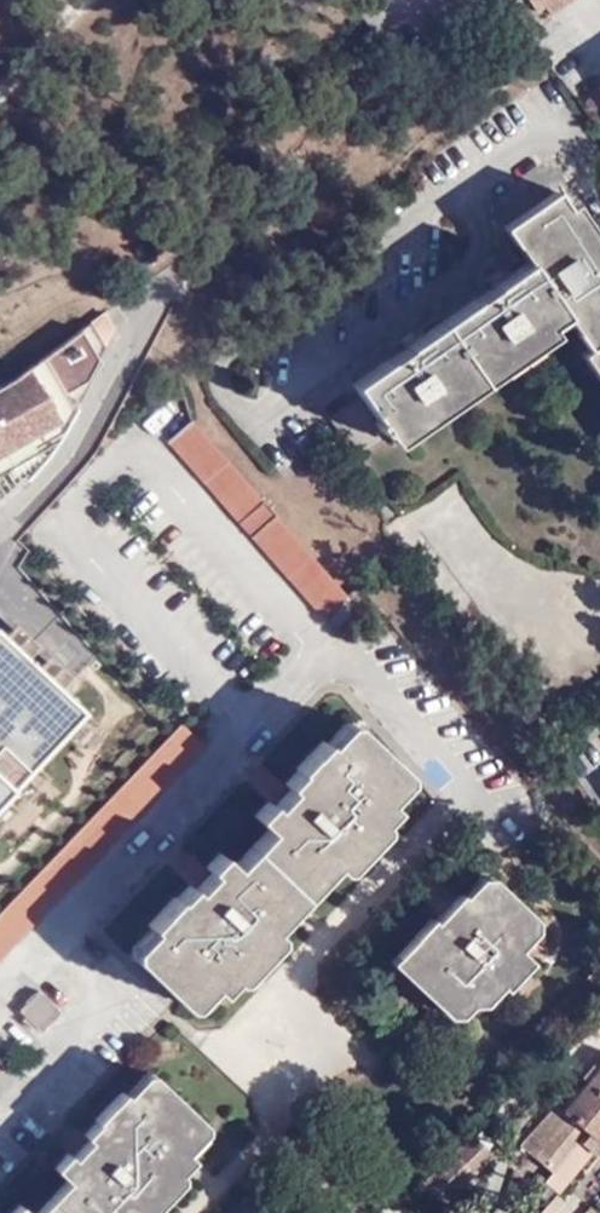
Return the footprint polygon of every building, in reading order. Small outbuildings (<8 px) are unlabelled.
[(543,9),(549,5),(552,10),(569,0),(538,0),(543,9)] [(503,224),(528,260),(354,380),(362,392),(330,414),(358,454),(563,313),(599,367),(599,252),(556,187),(503,224)] [(27,477),(50,448),(96,358),(115,326),(106,309),(78,331),(26,369),(0,384),(0,501),(27,477)] [(350,597),(195,418),(171,439),(325,618),(350,597)] [(0,640),(0,653),(18,670),(28,659),(4,636),(0,640)] [(27,760),(35,767),(54,748),(76,725),(51,702),(27,678),(18,670),(0,653),(0,788),(27,760)] [(37,667),(27,678),(51,702),(62,690),(37,667)] [(215,739),(192,718),(0,919),(0,963),(215,739)] [(349,721),(329,740),(339,748),(357,732),(399,773),(379,792),(388,801),(411,778),(409,772),(355,720),(349,721)] [(76,725),(54,748),(65,758),(86,735),(76,725)] [(339,748),(329,740),(290,782),(293,785),(277,803),(273,800),(259,815),(271,825),(236,862),(225,850),(209,866),(214,868),(197,887),(194,883),(153,925),(161,934),(146,951),(189,992),(208,972),(217,981),(222,986),(235,973),(251,958),(245,953),(273,924),(266,918),(325,853),(333,861),(361,831),(367,836),(382,820),(394,806),(388,801),(379,792),(399,773),(357,732),(339,748)] [(0,788),(0,805),(2,803),(26,777),(35,767),(27,760),(0,788)] [(26,777),(2,803),(13,813),(37,788),(26,777)] [(385,822),(382,820),(367,836),(361,831),(333,861),(342,868),(346,867),(386,825),(385,822)] [(273,924),(333,861),(325,853),(266,918),(273,924)] [(495,873),(483,874),(530,920),(514,937),(522,944),(539,929),(538,915),(495,873)] [(434,915),(399,953),(459,1011),(470,1001),(496,975),(504,982),(508,986),(534,957),(522,944),(514,937),(530,920),(483,874),(467,890),(464,890),(438,917),(434,915)] [(251,958),(235,973),(238,977),(243,977),(281,936),(281,931),(273,924),(245,953),(251,958)] [(161,934),(153,925),(135,945),(134,952),(189,1003),(195,1004),(217,981),(208,972),(189,992),(146,951),(161,934)] [(459,1011),(399,953),(392,960),(449,1012),(459,1011)] [(496,975),(470,1001),(488,1001),(504,982),(496,975)] [(39,990),(20,1011),(39,1029),(59,1008),(39,990)] [(566,1110),(594,1133),(599,1126),(599,1070),(566,1110)] [(148,1072),(130,1091),(139,1100),(154,1084),(198,1124),(180,1144),(188,1152),(209,1130),(209,1123),(155,1071),(148,1072)] [(130,1091),(89,1133),(91,1136),(76,1153),(73,1150),(57,1167),(70,1177),(35,1212),(116,1212),(124,1204),(132,1212),(161,1182),(165,1186),(181,1170),(193,1157),(188,1152),(180,1144),(198,1124),(154,1084),(139,1100),(130,1091)] [(566,1110),(559,1103),(526,1145),(553,1167),(561,1173),(588,1140),(594,1133),(566,1110)] [(497,1151),(478,1129),(428,1173),(448,1194),(497,1151)] [(594,1133),(588,1140),(594,1145),(597,1148),(599,1150),(599,1139),(594,1133)] [(549,1172),(562,1182),(594,1145),(588,1140),(561,1173),(553,1167),(549,1172)] [(594,1145),(562,1182),(566,1185),(597,1148),(594,1145)] [(181,1170),(165,1186),(161,1182),(132,1212),(134,1212),(152,1212),(184,1179),(185,1173),(181,1170)] [(23,1203),(14,1212),(33,1212),(23,1203)] [(132,1212),(124,1204),(116,1212),(131,1212),(132,1212)]
